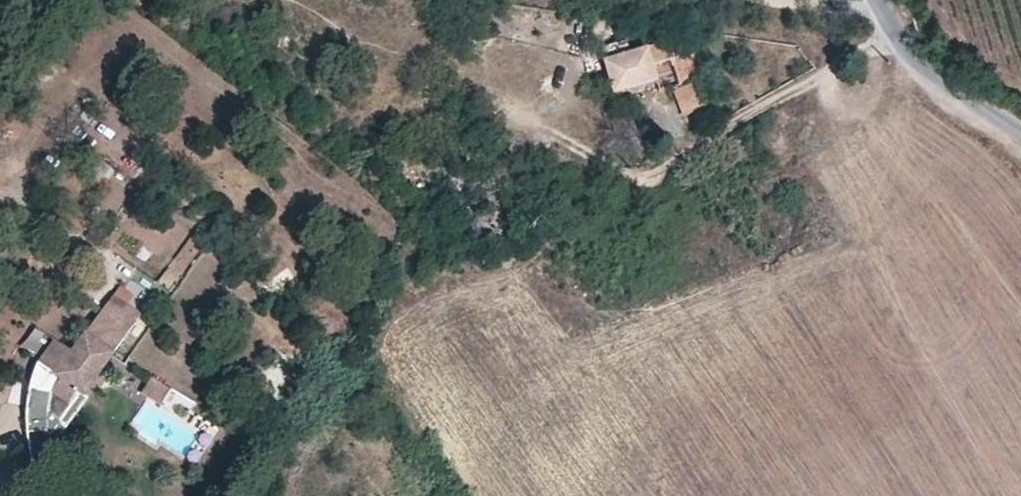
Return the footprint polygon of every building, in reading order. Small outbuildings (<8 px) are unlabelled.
[(690,40),(669,41),(629,52),(625,40),(602,45),(606,59),(604,60),(614,93),(660,81),(663,92),(675,89),(685,115),(704,107),(694,80),(700,78),(690,40)] [(663,92),(660,81),(614,93),(618,103),(663,92)] [(112,297),(87,332),(115,352),(140,318),(112,297)] [(73,351),(37,401),(49,409),(41,420),(54,430),(79,395),(82,397),(115,352),(87,332),(73,351)] [(30,431),(54,430),(41,420),(49,409),(37,401),(73,351),(56,341),(40,362),(32,389),(29,413),(30,431)] [(140,391),(161,402),(171,385),(150,373),(140,391)] [(82,397),(79,395),(54,430),(30,431),(34,469),(86,400),(82,397)]
